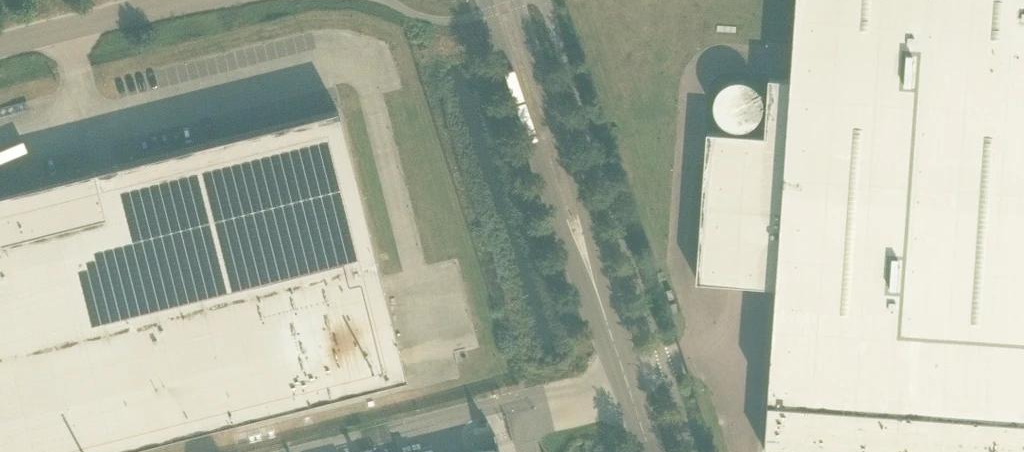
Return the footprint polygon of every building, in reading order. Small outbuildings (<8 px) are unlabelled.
[(792,79),(770,78),(766,136),(708,132),(697,282),(778,287),(766,451),(1023,451),(1023,0),(798,0),(792,79)] [(405,378),(337,110),(92,171),(0,194),(0,451),(110,451),(405,378)]
